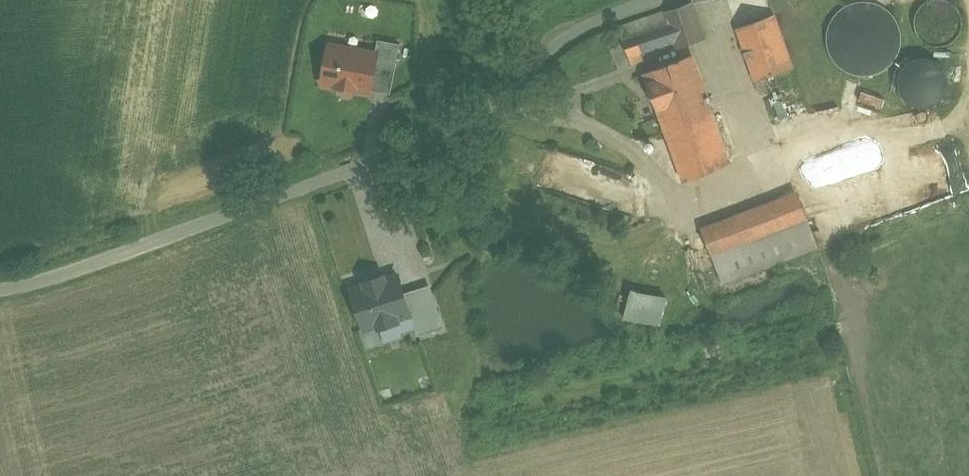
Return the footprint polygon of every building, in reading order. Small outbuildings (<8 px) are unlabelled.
[(890,61),(900,43),(898,22),(885,5),(869,0),(859,0),(845,4),(830,19),(826,39),(834,58),(851,71),(872,72),(890,61)] [(925,1),(923,3),(921,5),(918,9),(916,13),(915,15),(915,18),(914,22),(915,26),(915,28),(917,31),(918,34),(921,37),(923,39),(925,41),(927,43),(930,44),(933,45),(939,46),(944,45),(948,44),(951,42),(954,40),(956,39),(957,37),(960,33),(961,30),(962,27),(963,24),(963,21),(962,17),(961,13),(959,8),(956,5),(954,3),(952,1),(950,0),(927,0),(925,1)] [(692,1),(619,26),(629,55),(676,39),(679,47),(705,38),(692,1)] [(774,14),(738,27),(757,80),(792,67),(774,14)] [(400,43),(378,39),(376,53),(377,53),(376,59),(397,63),(400,43)] [(376,53),(330,44),(323,82),(337,84),(337,85),(356,89),(357,88),(371,90),(376,59),(377,53),(376,53)] [(692,54),(644,73),(663,122),(710,104),(692,54)] [(930,103),(942,96),(948,84),(946,71),(938,60),(925,55),(912,59),(902,68),(900,82),(905,94),(916,102),(930,103)] [(710,104),(663,122),(679,166),(725,147),(710,104)] [(956,140),(907,157),(923,204),(968,189),(968,178),(956,140)] [(725,147),(679,166),(685,181),(731,161),(725,147)] [(802,201),(706,237),(723,281),(818,245),(809,220),(810,220),(802,201)] [(384,275),(366,281),(367,285),(353,289),(365,328),(379,323),(380,327),(398,321),(397,317),(412,313),(405,293),(399,274),(385,279),(384,275)] [(418,334),(443,326),(430,285),(405,293),(412,313),(418,334)] [(628,316),(666,323),(671,295),(634,287),(628,316)]
